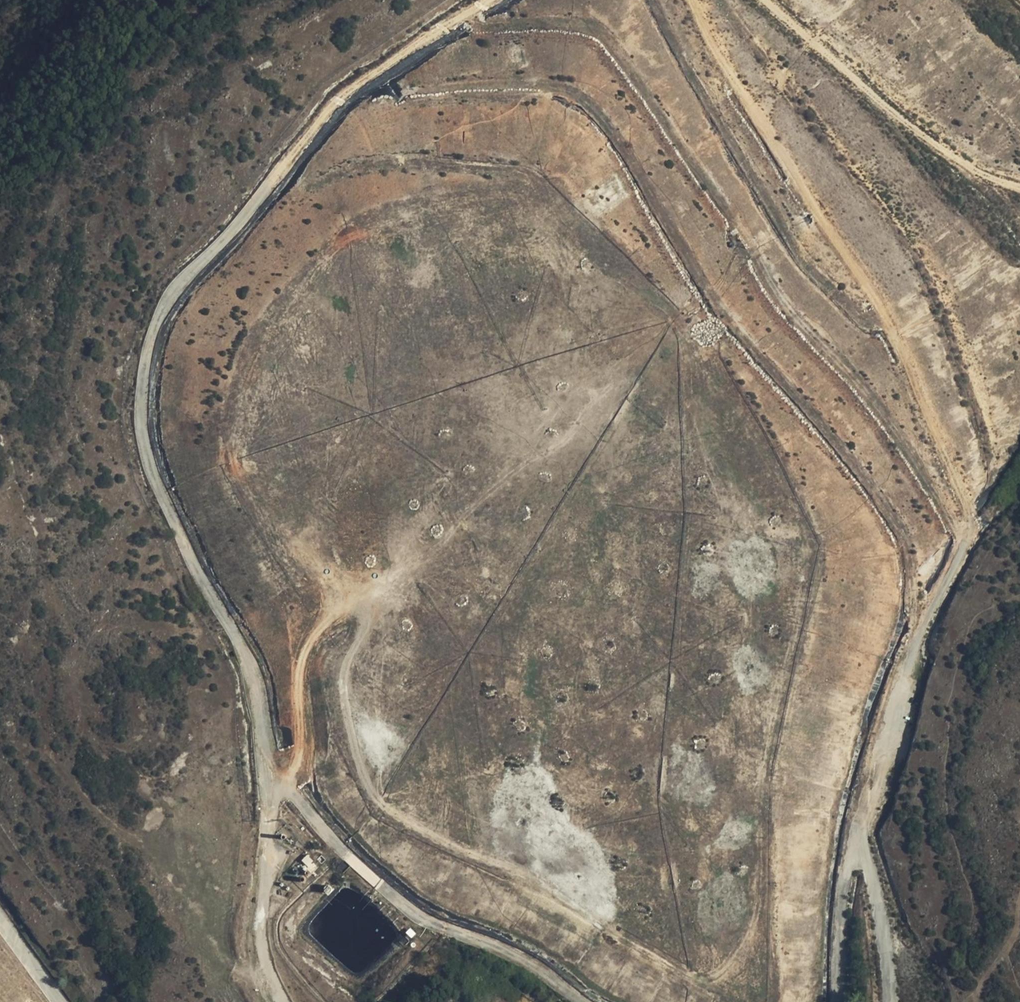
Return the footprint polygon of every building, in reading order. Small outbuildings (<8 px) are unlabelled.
[(309,854),(301,859),(310,873),(318,868),(309,854)]
